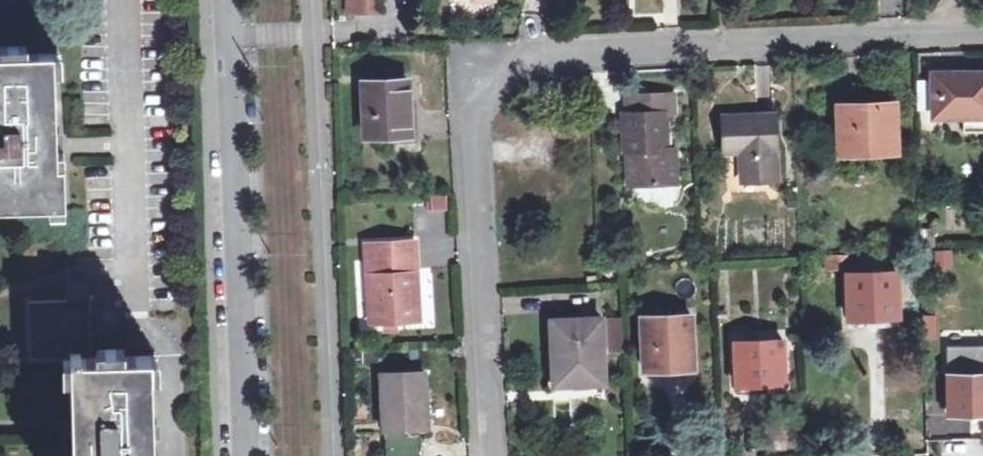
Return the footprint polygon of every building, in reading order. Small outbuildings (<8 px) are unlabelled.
[(374,14),(374,0),(343,0),(344,14),(374,14)] [(67,207),(66,165),(59,165),(56,54),(0,55),(0,208),(67,207)] [(964,79),(964,73),(934,73),(935,117),(982,117),(982,79),(964,79)] [(367,137),(412,135),(409,79),(364,81),(367,137)] [(625,153),(629,153),(636,153),(637,186),(677,185),(676,151),(668,151),(667,114),(675,114),(674,95),(628,97),(629,115),(625,115),(625,153)] [(842,153),(896,150),(896,102),(840,105),(842,153)] [(728,151),(744,151),(745,180),(779,179),(776,116),(727,118),(728,151)] [(372,321),(419,319),(415,242),(367,244),(372,321)] [(952,248),(932,250),(934,267),(954,265),(952,248)] [(878,313),(878,318),(880,318),(901,317),(899,271),(848,273),(850,314),(878,313)] [(73,358),(93,358),(91,280),(70,281),(70,283),(70,300),(28,301),(30,360),(73,358)] [(645,369),(667,368),(667,364),(695,363),(693,316),(643,318),(645,369)] [(555,386),(604,384),(601,318),(552,320),(555,386)] [(623,352),(621,318),(609,318),(609,353),(623,352)] [(955,336),(964,336),(963,324),(955,325),(955,336)] [(768,394),(768,390),(768,384),(787,383),(785,341),(736,343),(739,396),(768,394)] [(73,358),(76,455),(156,455),(153,356),(93,358),(73,358)] [(385,430),(428,428),(426,373),(384,375),(385,430)] [(982,414),(982,375),(951,375),(952,414),(982,414)] [(383,455),(416,455),(416,435),(383,435),(383,455)]
